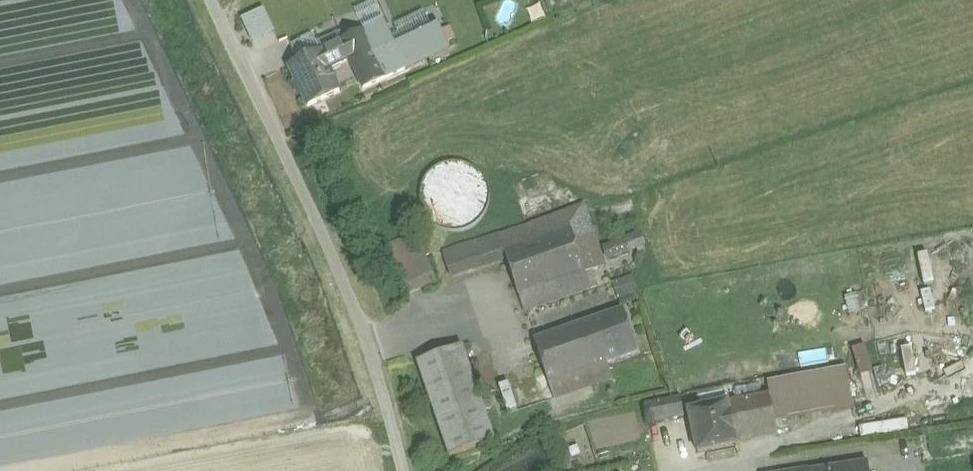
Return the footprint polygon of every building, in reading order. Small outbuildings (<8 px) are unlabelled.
[(395,45),(384,22),(342,42),(343,43),(321,53),(321,52),(290,66),(308,105),(339,91),(329,69),(350,59),(364,88),(449,48),(438,25),(395,45)] [(469,183),(464,180),(460,179),(455,178),(450,178),(446,178),(443,179),(439,181),(435,183),(432,186),(430,188),(428,191),(427,193),(425,197),(424,199),(424,202),(423,206),(424,210),(424,214),(426,218),(428,222),(431,225),(434,228),(436,230),(440,232),(443,233),(449,234),(453,235),(459,234),(465,232),(469,229),(472,226),(474,224),(476,221),(478,218),(479,214),(480,211),(480,206),(480,203),(479,199),(478,196),(476,191),(473,187),(469,183)] [(604,265),(583,204),(565,210),(571,228),(586,272),(604,265)] [(565,210),(444,252),(451,274),(506,256),(504,250),(571,228),(565,210)] [(571,228),(504,250),(506,256),(524,309),(591,287),(586,272),(571,228)] [(437,281),(418,235),(390,246),(409,292),(437,281)] [(912,269),(924,268),(921,237),(910,238),(912,269)] [(619,296),(636,291),(630,273),(613,279),(619,296)] [(624,308),(591,319),(606,363),(608,363),(638,352),(624,308)] [(591,319),(534,338),(554,398),(613,378),(608,363),(606,363),(591,319)] [(495,439),(462,344),(417,360),(449,455),(495,439)] [(865,358),(852,363),(862,391),(876,386),(865,358)] [(843,367),(831,369),(836,393),(848,391),(843,367)] [(831,369),(795,376),(802,403),(836,393),(831,369)] [(502,411),(534,399),(525,374),(493,386),(502,411)] [(785,390),(769,394),(778,435),(794,431),(785,390)] [(769,394),(728,403),(737,444),(778,435),(769,394)] [(681,396),(644,403),(648,423),(684,416),(681,396)] [(728,402),(689,411),(698,453),(737,444),(728,403),(728,402)] [(856,425),(857,434),(902,428),(900,419),(856,425)] [(810,470),(870,470),(868,462),(810,470)]
